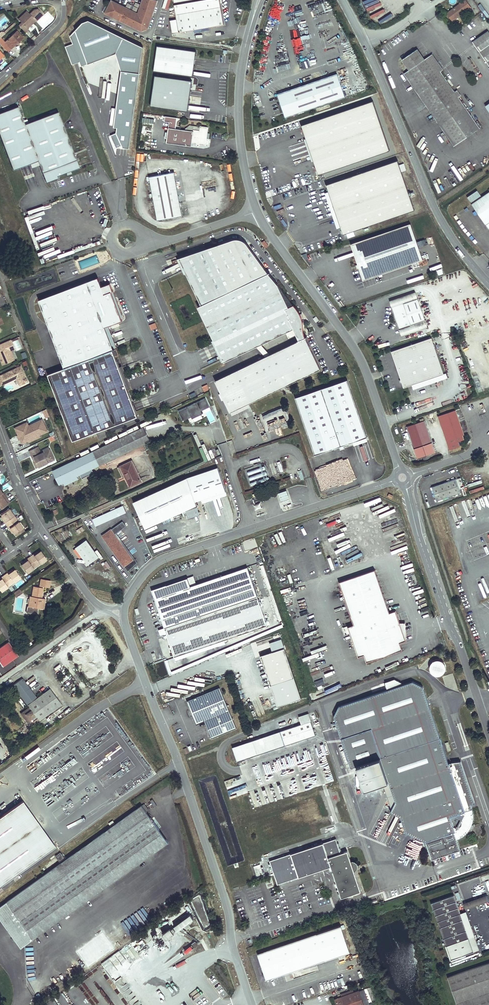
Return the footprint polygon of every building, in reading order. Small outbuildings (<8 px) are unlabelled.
[(104,14),(120,22),(135,28),(142,32),(148,29),(157,1),(154,0),(142,0),(137,14),(126,9),(111,0),(104,14)] [(176,20),(178,33),(223,24),(219,0),(172,0),(176,20)] [(455,12),(459,17),(465,12),(467,14),(474,8),(475,9),(480,5),(476,0),(468,0),(468,1),(455,12)] [(22,22),(18,26),(25,32),(28,28),(27,27),(36,20),(43,14),(39,9),(35,10),(30,15),(26,11),(19,19),(22,22)] [(130,149),(141,48),(88,22),(87,20),(81,22),(76,32),(69,34),(69,37),(71,44),(65,45),(71,66),(81,63),(85,80),(87,63),(89,64),(107,59),(108,59),(115,57),(117,58),(120,70),(114,129),(116,130),(116,134),(112,135),(115,149),(120,147),(123,149),(130,149)] [(176,20),(169,21),(172,34),(178,33),(176,20)] [(0,34),(0,36),(1,37),(12,26),(10,24),(0,34)] [(23,37),(17,31),(5,43),(9,46),(13,42),(15,45),(23,37)] [(488,31),(472,42),(488,65),(488,32),(488,31)] [(192,77),(195,51),(156,46),(153,72),(192,77)] [(351,46),(345,48),(352,66),(358,63),(351,46)] [(423,60),(425,59),(418,49),(416,50),(423,60)] [(416,50),(403,59),(410,69),(409,70),(404,74),(454,146),(480,128),(458,97),(455,92),(441,71),(433,61),(425,59),(423,60),(416,50)] [(433,61),(441,71),(443,70),(432,54),(425,59),(433,61)] [(409,70),(410,69),(403,59),(402,60),(409,70)] [(336,73),(277,94),(285,117),(344,97),(336,73)] [(151,108),(187,112),(191,82),(155,77),(151,108)] [(389,150),(372,101),(301,125),(318,174),(389,150)] [(0,113),(0,136),(13,170),(38,161),(46,183),(58,178),(57,176),(79,167),(58,112),(28,123),(27,119),(23,121),(18,106),(0,113)] [(208,127),(200,126),(200,127),(199,130),(193,130),(192,131),(184,130),(168,128),(166,143),(191,146),(191,143),(195,144),(197,146),(200,145),(205,145),(206,144),(206,139),(208,127)] [(414,209),(396,160),(325,184),(342,234),(414,209)] [(173,172),(145,177),(146,181),(148,181),(156,220),(181,216),(173,172)] [(472,204),(488,229),(488,192),(472,204)] [(422,259),(410,223),(350,244),(357,264),(358,267),(363,280),(422,259)] [(321,369),(306,337),(303,333),(302,328),(301,325),(300,321),(299,318),(299,315),(298,312),(297,310),(295,306),(294,304),(289,307),(278,284),(249,247),(247,245),(246,243),(245,242),(243,241),(242,240),(241,239),(239,239),(237,239),(236,239),(235,239),(234,239),(233,239),(179,258),(201,305),(197,306),(224,362),(254,348),(256,346),(295,328),(300,340),(263,357),(261,358),(215,380),(230,412),(249,403),(321,369)] [(65,368),(48,374),(74,441),(138,416),(115,356),(119,354),(117,348),(114,349),(105,327),(123,320),(111,292),(113,291),(110,283),(101,287),(98,277),(39,300),(65,368)] [(392,299),(394,306),(418,298),(415,291),(392,299)] [(425,319),(418,298),(394,306),(396,313),(394,314),(396,321),(399,320),(401,328),(425,319)] [(427,326),(425,319),(401,328),(404,334),(427,326)] [(431,337),(391,351),(404,387),(444,373),(431,337)] [(0,361),(3,360),(5,364),(11,362),(12,359),(10,355),(11,351),(14,350),(13,347),(14,346),(11,340),(4,343),(3,345),(1,346),(0,345),(0,360),(0,361)] [(261,358),(263,357),(256,346),(254,348),(261,358)] [(21,366),(2,375),(6,383),(17,378),(20,385),(28,382),(21,366)] [(347,379),(295,397),(315,454),(353,441),(366,437),(367,436),(347,379)] [(206,399),(178,410),(182,422),(211,411),(206,399)] [(456,409),(439,415),(450,449),(461,445),(459,441),(465,439),(463,434),(464,434),(456,409)] [(206,413),(209,423),(214,421),(211,411),(206,413)] [(30,425),(28,422),(24,424),(27,431),(32,428),(32,427),(41,423),(41,424),(45,422),(43,419),(30,425)] [(427,420),(409,426),(420,457),(424,455),(426,461),(436,458),(434,452),(437,451),(427,420)] [(37,438),(41,436),(40,435),(49,431),(45,422),(41,424),(41,423),(32,427),(32,428),(27,431),(24,424),(18,427),(23,438),(21,439),(23,443),(29,440),(28,439),(36,435),(37,438)] [(150,442),(144,427),(92,452),(98,466),(100,466),(142,445),(150,442)] [(37,447),(30,450),(35,462),(34,462),(37,468),(45,464),(44,462),(48,460),(49,462),(55,459),(51,449),(44,452),(45,454),(41,455),(40,453),(37,447)] [(98,466),(92,452),(53,471),(60,485),(98,466)] [(131,485),(141,480),(132,461),(121,467),(125,476),(127,476),(131,485)] [(102,470),(100,466),(98,466),(60,485),(61,489),(102,470)] [(267,481),(262,467),(251,471),(251,472),(247,473),(250,482),(256,480),(258,483),(267,481)] [(218,468),(188,478),(196,502),(202,500),(226,492),(218,468)] [(142,482),(141,480),(131,485),(127,476),(125,476),(130,487),(142,482)] [(438,500),(461,492),(456,478),(433,486),(438,500)] [(287,490),(279,493),(282,501),(290,498),(287,490)] [(227,495),(226,492),(202,500),(203,503),(227,495)] [(123,506),(92,519),(95,527),(126,514),(123,506)] [(4,523),(12,518),(10,515),(12,514),(7,507),(0,512),(0,514),(3,519),(2,520),(4,523)] [(197,508),(186,511),(189,518),(199,515),(197,508)] [(21,527),(16,520),(14,521),(12,518),(4,523),(7,527),(8,526),(11,530),(13,532),(21,527)] [(16,536),(25,531),(23,528),(14,533),(16,536)] [(107,537),(103,540),(115,556),(133,543),(121,528),(117,530),(119,533),(109,540),(107,537)] [(86,541),(76,548),(88,565),(98,557),(86,541)] [(42,560),(36,552),(34,554),(30,557),(29,556),(26,558),(31,565),(34,563),(35,565),(42,560)] [(31,565),(26,558),(22,560),(23,561),(19,565),(17,566),(22,574),(29,569),(28,568),(31,565)] [(188,578),(152,590),(166,629),(175,625),(259,596),(248,566),(191,586),(188,578)] [(366,655),(368,662),(404,649),(401,642),(407,640),(401,622),(396,610),(391,612),(375,569),(339,582),(355,625),(349,627),(360,657),(366,655)] [(10,570),(8,572),(4,575),(3,574),(0,576),(0,577),(5,584),(8,582),(9,584),(16,579),(10,570)] [(35,581),(34,588),(44,590),(45,583),(35,581)] [(23,608),(35,611),(37,600),(38,591),(29,589),(27,598),(25,598),(23,608)] [(11,599),(17,594),(15,590),(8,595),(11,599)] [(277,644),(287,640),(283,632),(274,636),(277,644)] [(8,640),(0,646),(0,662),(3,666),(18,654),(8,640)] [(394,681),(385,684),(387,691),(339,708),(334,718),(352,769),(357,768),(367,796),(391,788),(406,833),(426,843),(433,861),(462,851),(458,839),(460,839),(463,837),(466,834),(470,830),(473,825),(474,818),(474,812),(473,810),(472,806),(475,805),(461,762),(452,763),(453,766),(450,767),(442,745),(445,744),(444,740),(441,741),(423,688),(413,683),(402,686),(401,684),(394,681)] [(212,738),(237,728),(219,687),(187,701),(197,724),(205,721),(212,738)] [(39,720),(61,704),(50,688),(28,704),(30,706),(21,713),(27,721),(36,715),(39,720)] [(308,716),(299,719),(302,726),(311,723),(308,716)] [(284,749),(316,738),(311,723),(302,726),(279,734),(284,749)] [(284,749),(279,734),(252,743),(257,758),(284,749)] [(232,751),(237,765),(257,758),(252,743),(232,751)] [(55,846),(24,799),(0,815),(0,882),(55,846)] [(22,947),(169,842),(146,811),(149,809),(145,804),(142,805),(0,906),(0,917),(22,947)] [(342,898),(362,892),(349,851),(329,858),(342,898)] [(457,887),(451,889),(455,901),(461,899),(460,897),(464,895),(462,889),(458,890),(457,887)] [(480,897),(457,905),(458,910),(482,902),(480,897)] [(448,898),(424,905),(439,948),(462,940),(454,916),(448,898)] [(163,932),(166,937),(195,916),(191,911),(163,932)] [(459,914),(454,916),(462,940),(468,938),(459,914)] [(343,925),(257,954),(266,980),(349,953),(342,929),(344,928),(343,925)] [(163,952),(170,947),(159,934),(153,939),(163,952)] [(444,962),(472,952),(468,938),(462,940),(439,948),(444,962)] [(448,976),(458,1004),(488,1004),(488,962),(448,976)] [(359,991),(353,993),(342,997),(335,999),(337,1004),(363,1004),(359,991)]
